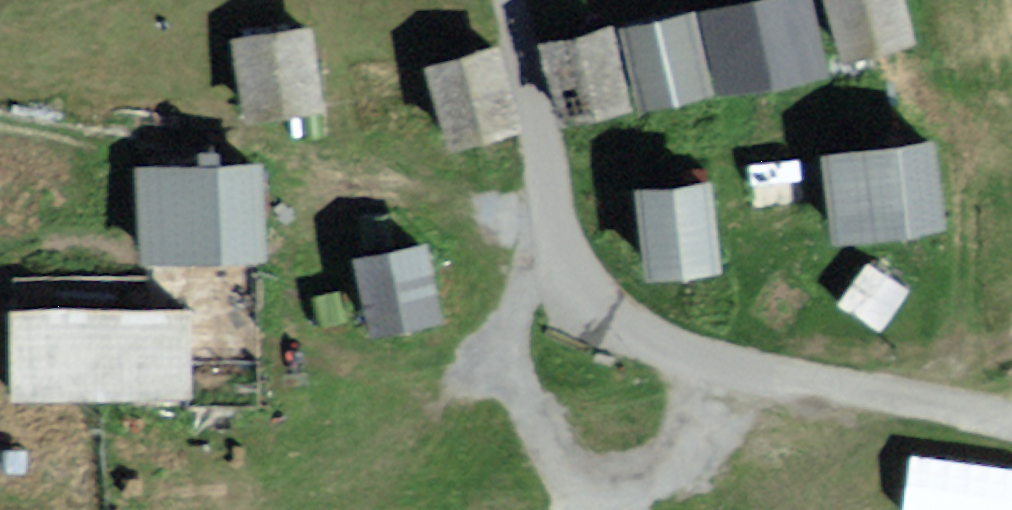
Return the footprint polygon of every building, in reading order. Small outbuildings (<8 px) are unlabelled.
[(709,14),(723,79),(753,73),(795,63),(821,58),(808,0),(774,0),(709,14)] [(842,52),(909,36),(900,0),(829,0),(842,52)] [(629,31),(642,98),(704,86),(691,19),(629,31)] [(563,110),(627,96),(611,29),(548,43),(563,110)] [(315,97),(302,30),(242,42),(256,109),(315,97)] [(497,54),(440,68),(457,137),(514,124),(497,54)] [(929,147),(829,159),(837,226),(869,222),(904,218),(936,215),(929,147)] [(256,168),(146,171),(148,253),(220,251),(258,250),(256,168)] [(717,260),(708,182),(648,189),(657,267),(684,264),(717,260)] [(422,249),(365,260),(376,320),(403,315),(433,310),(422,249)] [(186,351),(186,310),(18,309),(17,394),(185,395),(186,351)]
